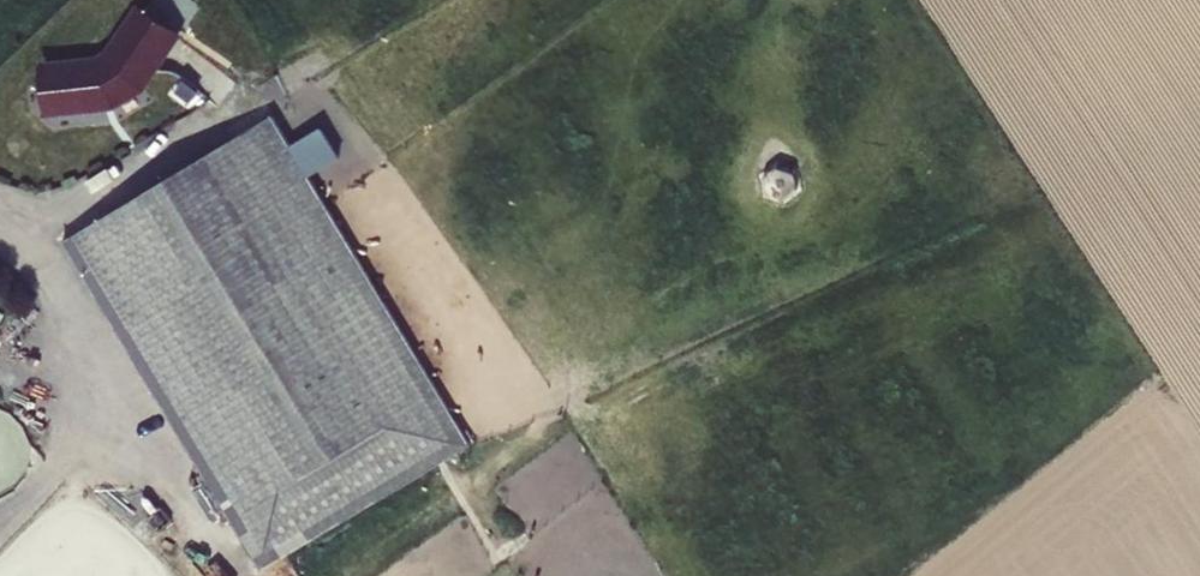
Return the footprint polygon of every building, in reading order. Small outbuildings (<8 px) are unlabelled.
[(183,36),(146,10),(115,54),(105,61),(51,65),(52,73),(50,75),(51,87),(53,88),(56,110),(119,105),(146,88),(183,36)] [(271,113),(68,243),(273,564),(318,532),(405,484),(486,448),(271,113)] [(764,175),(767,193),(775,196),(784,199),(798,188),(795,170),(787,167),(778,164),(764,175)]
